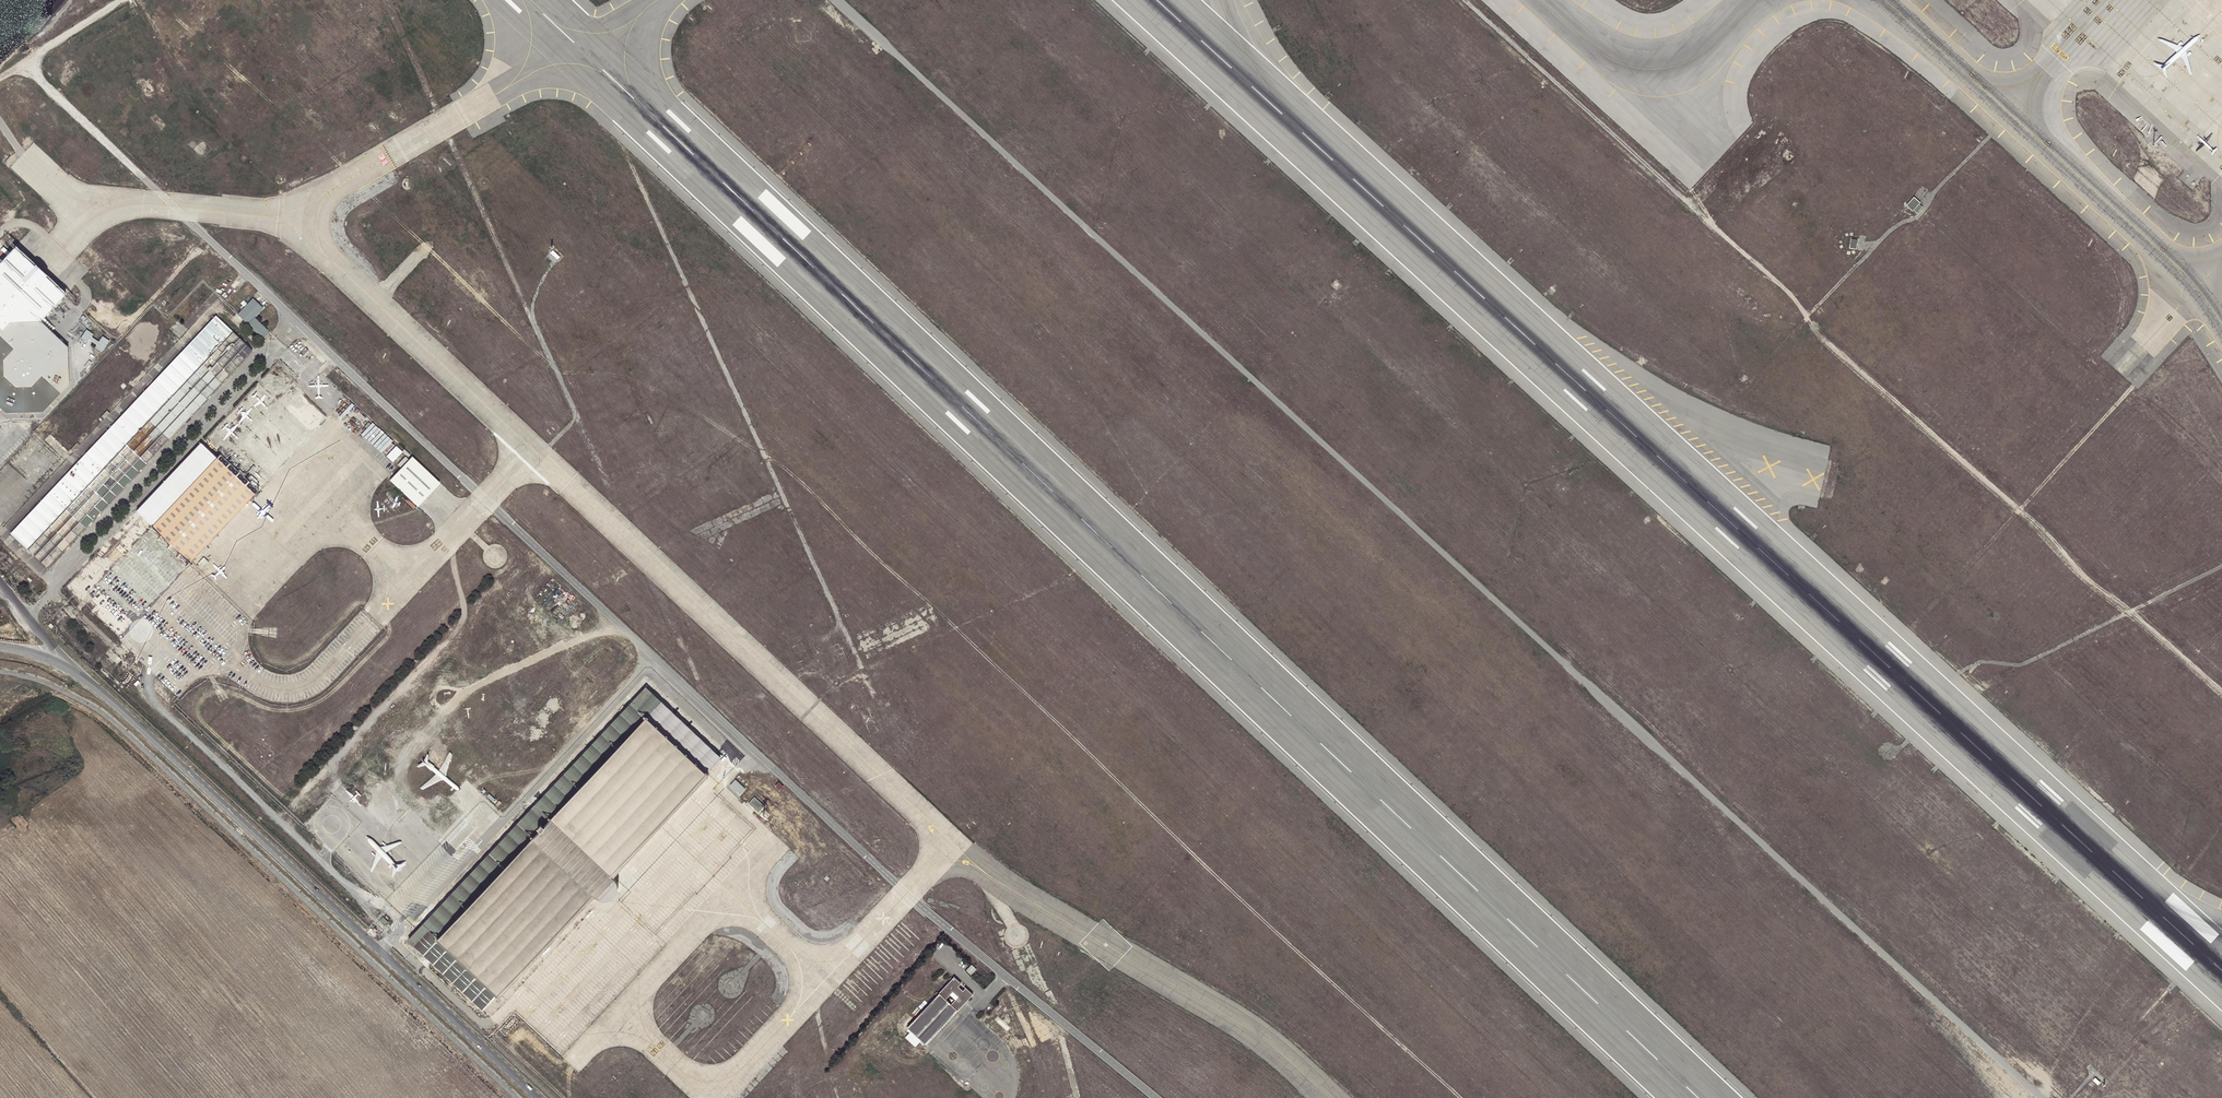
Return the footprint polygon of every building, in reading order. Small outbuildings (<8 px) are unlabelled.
[(65,294),(63,292),(56,285),(56,284),(48,277),(49,277),(33,262),(33,263),(25,256),(17,249),(15,247),(11,251),(0,263),(0,408),(5,413),(43,412),(68,384),(67,347),(40,321),(64,296),(65,294)] [(254,318),(263,309),(252,299),(237,315),(263,339),(269,333),(254,318)] [(251,351),(215,316),(11,534),(47,568),(154,454),(251,351)] [(93,334),(86,330),(80,339),(87,343),(89,341),(96,345),(94,348),(102,353),(109,341),(102,336),(99,342),(91,337),(93,334)] [(137,512),(190,562),(192,560),(254,494),(201,443),(137,512)] [(384,454),(387,457),(395,449),(392,446),(384,454)] [(407,454),(398,446),(395,449),(404,457),(407,454)] [(437,482),(410,457),(389,480),(416,505),(437,482)] [(401,465),(407,459),(404,457),(398,463),(401,465)] [(409,940),(483,1010),(497,995),(499,997),(595,895),(599,899),(602,899),(603,900),(606,900),(609,899),(611,898),(614,896),(617,893),(618,890),(618,887),(618,883),(616,880),(614,878),(612,876),(704,777),(707,774),(706,772),(720,758),(646,688),(420,929),(409,940)] [(745,788),(735,779),(728,786),(738,795),(745,788)] [(765,804),(754,795),(748,802),(759,812),(765,804)] [(966,987),(963,990),(958,985),(961,982),(954,976),(907,1026),(908,1028),(907,1030),(909,1032),(905,1037),(915,1047),(919,1042),(923,1046),(965,1002),(973,993),(966,987)]
